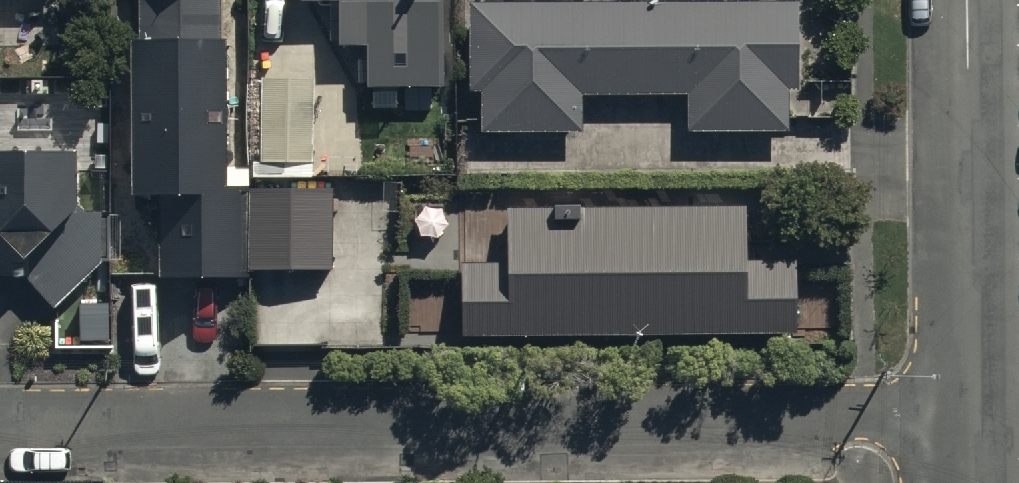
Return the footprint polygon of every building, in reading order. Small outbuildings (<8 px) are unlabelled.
[(221,0),(136,0),(136,30),(130,30),(129,181),(158,181),(157,263),(239,263),(240,175),(220,175),(221,0)] [(440,0),(336,0),(335,35),(367,35),(366,77),(370,77),(370,101),(396,101),(396,79),(439,79),(440,0)] [(466,86),(478,86),(478,128),(582,128),(583,86),(685,86),(685,125),(786,125),(786,81),(796,81),(797,0),(466,0),(466,86)] [(258,67),(258,155),(312,155),(312,67),(258,67)] [(0,135),(0,293),(106,291),(104,198),(71,199),(70,133),(0,135)] [(330,263),(331,174),(249,173),(248,262),(330,263)] [(646,226),(523,226),(523,289),(511,289),(511,314),(526,314),(526,344),(737,344),(737,222),(701,222),(701,218),(646,218),(646,226)]
